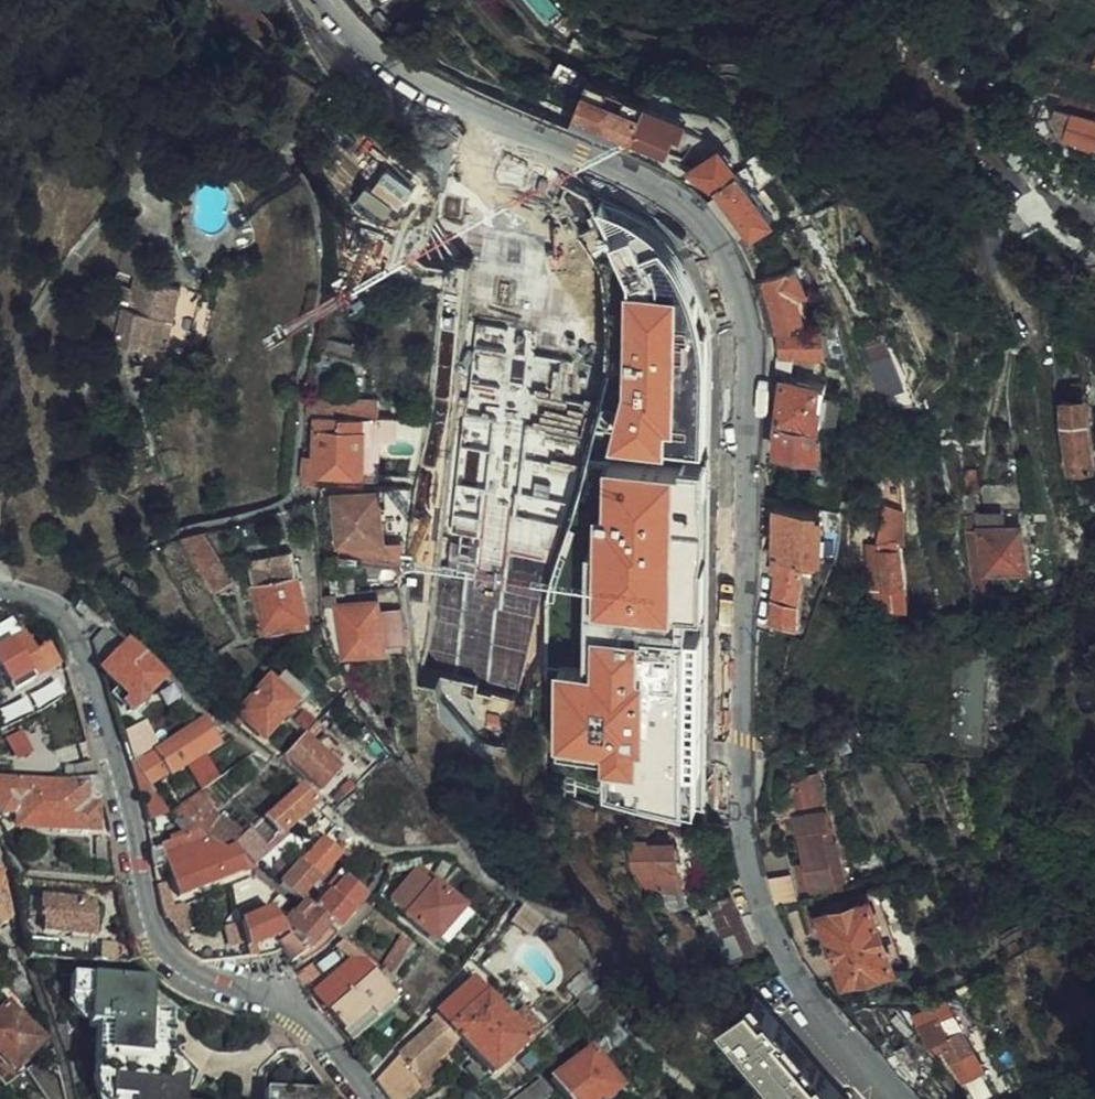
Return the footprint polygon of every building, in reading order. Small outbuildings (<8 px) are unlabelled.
[(377,13),(369,20),(381,31),(389,24),(377,13)] [(1093,30),(1084,56),(1094,60),(1094,30),(1093,30)] [(602,103),(606,93),(585,85),(568,134),(588,142),(592,127),(630,141),(639,117),(602,103)] [(639,117),(643,106),(606,93),(602,103),(639,117)] [(1058,94),(1052,115),(1058,127),(1063,128),(1063,130),(1094,139),(1094,104),(1058,94)] [(643,106),(639,117),(630,141),(666,154),(672,138),(679,140),(686,123),(643,106)] [(592,127),(588,142),(625,156),(630,141),(592,127)] [(703,179),(714,185),(716,184),(735,169),(722,151),(691,171),(703,179)] [(771,218),(735,169),(716,184),(718,187),(746,226),(751,232),(771,218)] [(737,234),(746,226),(718,187),(706,196),(737,234)] [(925,261),(935,253),(927,241),(917,248),(925,261)] [(764,277),(780,330),(811,325),(796,291),(801,289),(792,265),(764,277)] [(169,322),(177,286),(134,276),(126,310),(120,308),(118,322),(99,318),(94,340),(156,355),(160,335),(163,321),(169,322)] [(766,309),(768,319),(771,331),(780,330),(764,277),(757,279),(763,299),(766,309)] [(628,438),(707,438),(707,310),(686,310),(686,283),(627,283),(628,438)] [(160,335),(166,336),(169,322),(163,321),(160,335)] [(837,321),(811,325),(780,330),(781,353),(817,351),(824,351),(824,335),(841,334),(837,321)] [(352,343),(327,338),(325,347),(351,352),(352,343)] [(862,352),(885,408),(912,404),(904,385),(900,387),(882,344),(862,352)] [(817,375),(817,351),(781,353),(775,354),(775,370),(817,375)] [(822,423),(822,419),(824,395),(825,381),(783,377),(778,419),(822,423)] [(1061,422),(1067,471),(1088,469),(1080,394),(1060,395),(1061,422)] [(843,396),(824,395),(822,419),(841,421),(843,396)] [(313,417),(365,416),(378,417),(379,401),(306,397),(305,416),(313,417)] [(313,417),(313,445),(363,446),(365,416),(313,417)] [(396,440),(396,416),(378,417),(365,416),(363,446),(379,447),(379,440),(396,440)] [(815,452),(823,453),(816,427),(778,424),(777,449),(815,452)] [(303,458),(301,478),(362,479),(363,446),(313,445),(312,458),(303,458)] [(362,479),(377,480),(379,447),(363,446),(362,479)] [(830,489),(823,453),(815,452),(814,488),(830,489)] [(1020,457),(992,460),(996,491),(1000,517),(1024,514),(1028,514),(1020,457)] [(599,510),(597,604),(680,606),(682,517),(704,518),(705,462),(608,460),(607,510),(599,510)] [(903,586),(898,540),(903,539),(902,512),(900,480),(884,481),(886,506),(888,506),(881,539),(882,543),(866,545),(865,590),(884,588),(903,586)] [(385,551),(383,539),(378,490),(335,494),(340,556),(341,559),(357,558),(357,554),(385,551)] [(777,506),(774,551),(813,560),(817,509),(777,506)] [(973,522),(961,523),(963,538),(975,536),(973,522)] [(975,536),(981,580),(1024,573),(1018,531),(975,536)] [(236,583),(205,534),(181,540),(218,594),(236,583)] [(328,567),(403,561),(407,536),(383,539),(385,551),(357,554),(357,558),(341,559),(340,556),(327,558),(328,567)] [(975,536),(963,538),(970,582),(981,580),(975,536)] [(862,558),(862,546),(850,546),(850,559),(862,558)] [(811,580),(813,560),(774,551),(771,571),(777,573),(773,593),(773,618),(796,622),(805,580),(811,580)] [(263,629),(307,620),(292,553),(248,562),(263,629)] [(905,608),(903,586),(884,588),(886,606),(905,608)] [(325,607),(336,605),(337,605),(336,595),(330,596),(324,597),(325,607)] [(382,656),(381,644),(377,607),(375,600),(337,605),(336,605),(341,647),(342,661),(382,656)] [(381,644),(406,641),(403,604),(377,607),(381,644)] [(325,607),(328,620),(333,644),(334,648),(341,647),(336,605),(325,607)] [(607,796),(695,796),(695,699),(655,699),(655,654),(649,654),(649,625),(597,625),(597,664),(558,664),(558,753),(607,753),(607,796)] [(98,661),(99,665),(120,644),(111,636),(101,630),(90,639),(96,661),(98,661)] [(14,693),(59,665),(47,646),(36,652),(24,633),(0,647),(0,670),(14,693)] [(947,645),(950,712),(971,711),(968,634),(954,634),(954,645),(947,645)] [(113,684),(103,693),(117,705),(119,702),(128,710),(162,677),(124,647),(101,671),(102,674),(113,684)] [(64,673),(33,690),(44,706),(70,692),(64,673)] [(239,707),(224,720),(233,728),(247,716),(263,733),(296,703),(302,709),(313,699),(287,673),(277,682),(273,678),(242,709),(239,707)] [(150,721),(127,729),(135,754),(159,746),(150,721)] [(141,759),(130,766),(150,788),(170,774),(171,775),(217,745),(202,722),(156,752),(156,753),(143,761),(141,759)] [(320,726),(308,737),(289,755),(321,787),(339,768),(344,772),(355,761),(320,726)] [(77,781),(96,781),(91,760),(72,765),(77,781)] [(139,797),(152,791),(150,788),(130,766),(139,797)] [(795,774),(794,788),(800,787),(804,803),(825,799),(819,769),(795,774)] [(77,781),(74,781),(74,785),(56,785),(56,782),(31,781),(30,785),(0,784),(0,821),(11,821),(11,825),(17,825),(18,831),(98,832),(97,800),(101,800),(100,799),(96,781),(77,781)] [(794,788),(793,806),(804,803),(800,787),(794,788)] [(279,835),(311,804),(295,789),(250,832),(233,848),(237,855),(240,852),(246,857),(255,848),(251,843),(269,826),(279,835)] [(199,795),(170,817),(197,832),(200,833),(224,814),(199,795)] [(818,886),(821,892),(841,887),(839,879),(844,877),(834,838),(827,840),(820,810),(791,817),(801,862),(790,865),(797,891),(818,886)] [(200,833),(230,850),(233,848),(250,832),(224,814),(200,833)] [(233,848),(230,850),(200,833),(197,832),(169,843),(170,846),(152,851),(154,870),(162,869),(163,872),(171,871),(181,896),(256,866),(246,857),(240,852),(237,855),(233,848)] [(341,853),(322,836),(281,886),(298,901),(341,853)] [(650,896),(677,892),(669,840),(625,846),(629,876),(635,875),(650,896)] [(788,871),(766,878),(768,884),(776,905),(797,899),(788,871)] [(437,883),(436,884),(421,872),(395,900),(411,914),(409,916),(442,946),(445,943),(450,948),(476,918),(470,914),(472,912),(437,883)] [(330,895),(315,913),(331,928),(338,934),(348,921),(358,909),(366,898),(344,879),(330,895)] [(725,898),(692,914),(720,972),(753,956),(725,898)] [(56,939),(55,962),(96,962),(97,942),(91,942),(93,903),(38,899),(37,921),(40,921),(39,939),(56,939)] [(820,916),(842,984),(891,968),(867,900),(820,916)] [(285,946),(283,946),(285,949),(294,963),(310,952),(331,928),(315,913),(306,905),(300,912),(289,925),(298,934),(285,946)] [(8,919),(0,909),(0,926),(8,919)] [(271,913),(240,921),(242,927),(250,957),(260,955),(257,943),(283,937),(285,935),(271,913)] [(222,931),(229,959),(250,957),(242,927),(222,931)] [(394,974),(418,947),(408,938),(384,965),(394,974)] [(318,993),(332,1010),(377,972),(378,972),(379,971),(380,970),(379,968),(345,940),(338,946),(355,962),(318,993)] [(377,972),(332,1010),(356,1037),(381,1016),(379,1014),(400,996),(377,972)] [(157,982),(74,976),(74,999),(94,1000),(92,1029),(100,1029),(97,1079),(113,1080),(113,1098),(188,1098),(188,1084),(174,1083),(176,1016),(156,1015),(157,982)] [(457,1004),(447,1014),(436,1023),(458,1042),(465,1035),(503,1068),(535,1030),(512,1011),(476,980),(466,993),(457,1004)] [(710,1024),(771,1093),(779,1098),(832,1098),(829,1096),(836,1090),(803,1052),(796,1058),(777,1036),(783,1031),(760,1004),(754,1010),(741,996),(710,1024)] [(940,1041),(962,1083),(980,1074),(958,1032),(971,1025),(957,998),(927,1013),(932,1023),(921,1028),(931,1047),(940,1041)] [(522,999),(517,1005),(540,1025),(545,1018),(522,999)] [(13,1071),(33,1049),(44,1038),(26,1020),(6,1002),(0,1008),(0,1060),(13,1071)] [(517,1005),(512,1011),(535,1030),(540,1025),(517,1005)] [(458,1042),(436,1023),(404,1051),(378,1079),(393,1098),(428,1098),(422,1074),(458,1042)] [(622,1089),(591,1051),(552,1081),(566,1098),(609,1098),(622,1089)] [(513,1098),(537,1098),(549,1090),(541,1079),(513,1098)] [(330,1094),(268,1090),(268,1098),(334,1098),(330,1094)]
